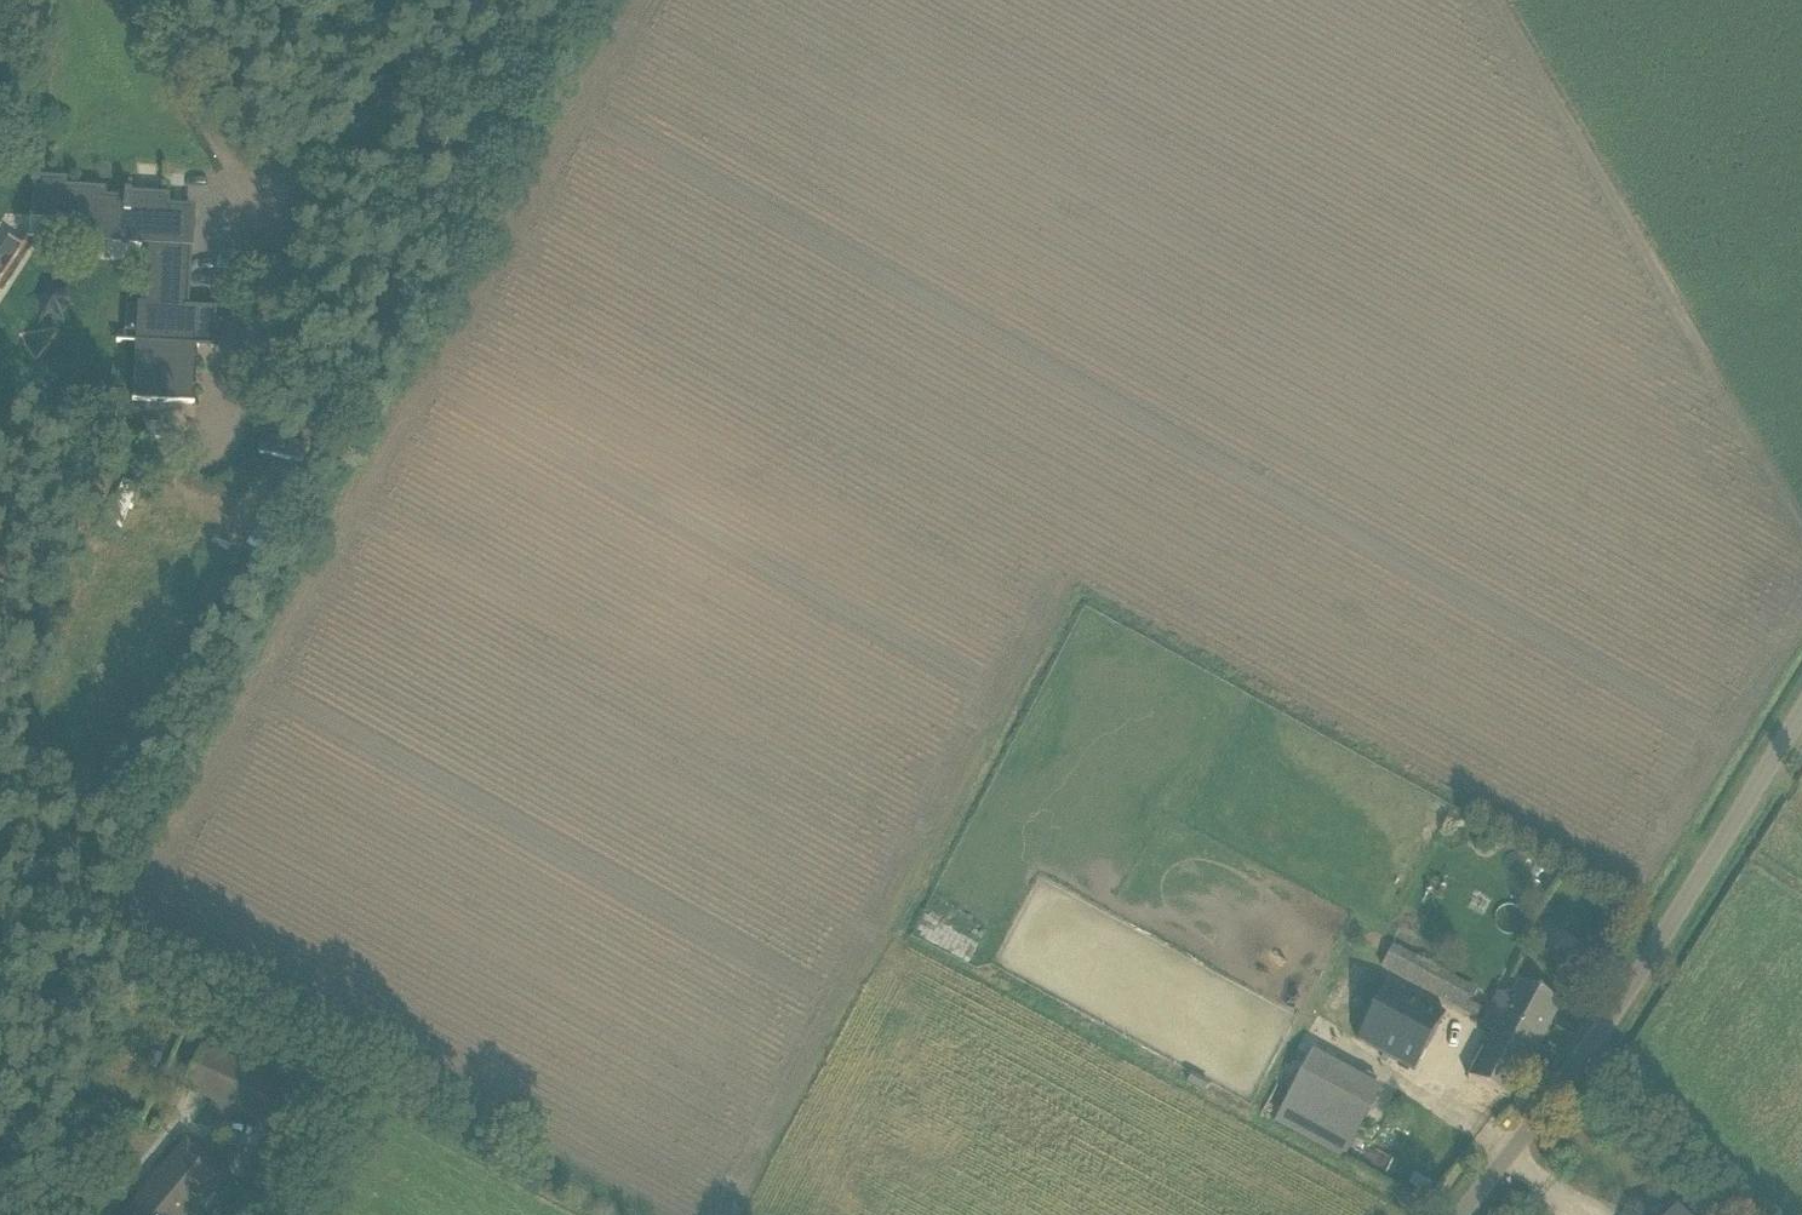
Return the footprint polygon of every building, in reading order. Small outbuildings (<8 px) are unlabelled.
[(36,180),(34,216),(99,220),(98,243),(149,246),(146,303),(139,303),(134,400),(192,404),(197,309),(186,308),(189,245),(190,245),(192,209),(191,209),(191,216),(167,215),(167,199),(170,199),(170,197),(132,195),(132,191),(125,190),(125,200),(103,199),(103,191),(64,189),(64,181),(36,180)] [(21,247),(9,239),(0,252),(0,280),(21,247)] [(1393,944),(1381,966),(1464,1012),(1464,1010),(1477,1017),(1482,1008),(1469,1001),(1476,990),(1393,944)] [(1490,1033),(1466,1077),(1508,1100),(1561,1002),(1520,980),(1511,998),(1503,1012),(1493,1007),(1481,1028),(1490,1033)] [(1382,999),(1358,1042),(1415,1073),(1436,1035),(1445,1019),(1446,1016),(1425,1004),(1418,1018),(1382,999)] [(287,1086),(265,1076),(203,1049),(186,1088),(269,1125),(287,1086)] [(1343,1160),(1378,1095),(1310,1059),(1276,1124),(1343,1160)] [(1192,1075),(1188,1082),(1205,1091),(1209,1084),(1192,1075)] [(1279,1117),(1293,1083),(1279,1077),(1265,1112),(1279,1117)] [(210,1190),(225,1173),(185,1141),(124,1214),(190,1214),(200,1203),(206,1209),(217,1196),(210,1190)] [(292,1161),(261,1147),(256,1156),(288,1170),(292,1161)]
